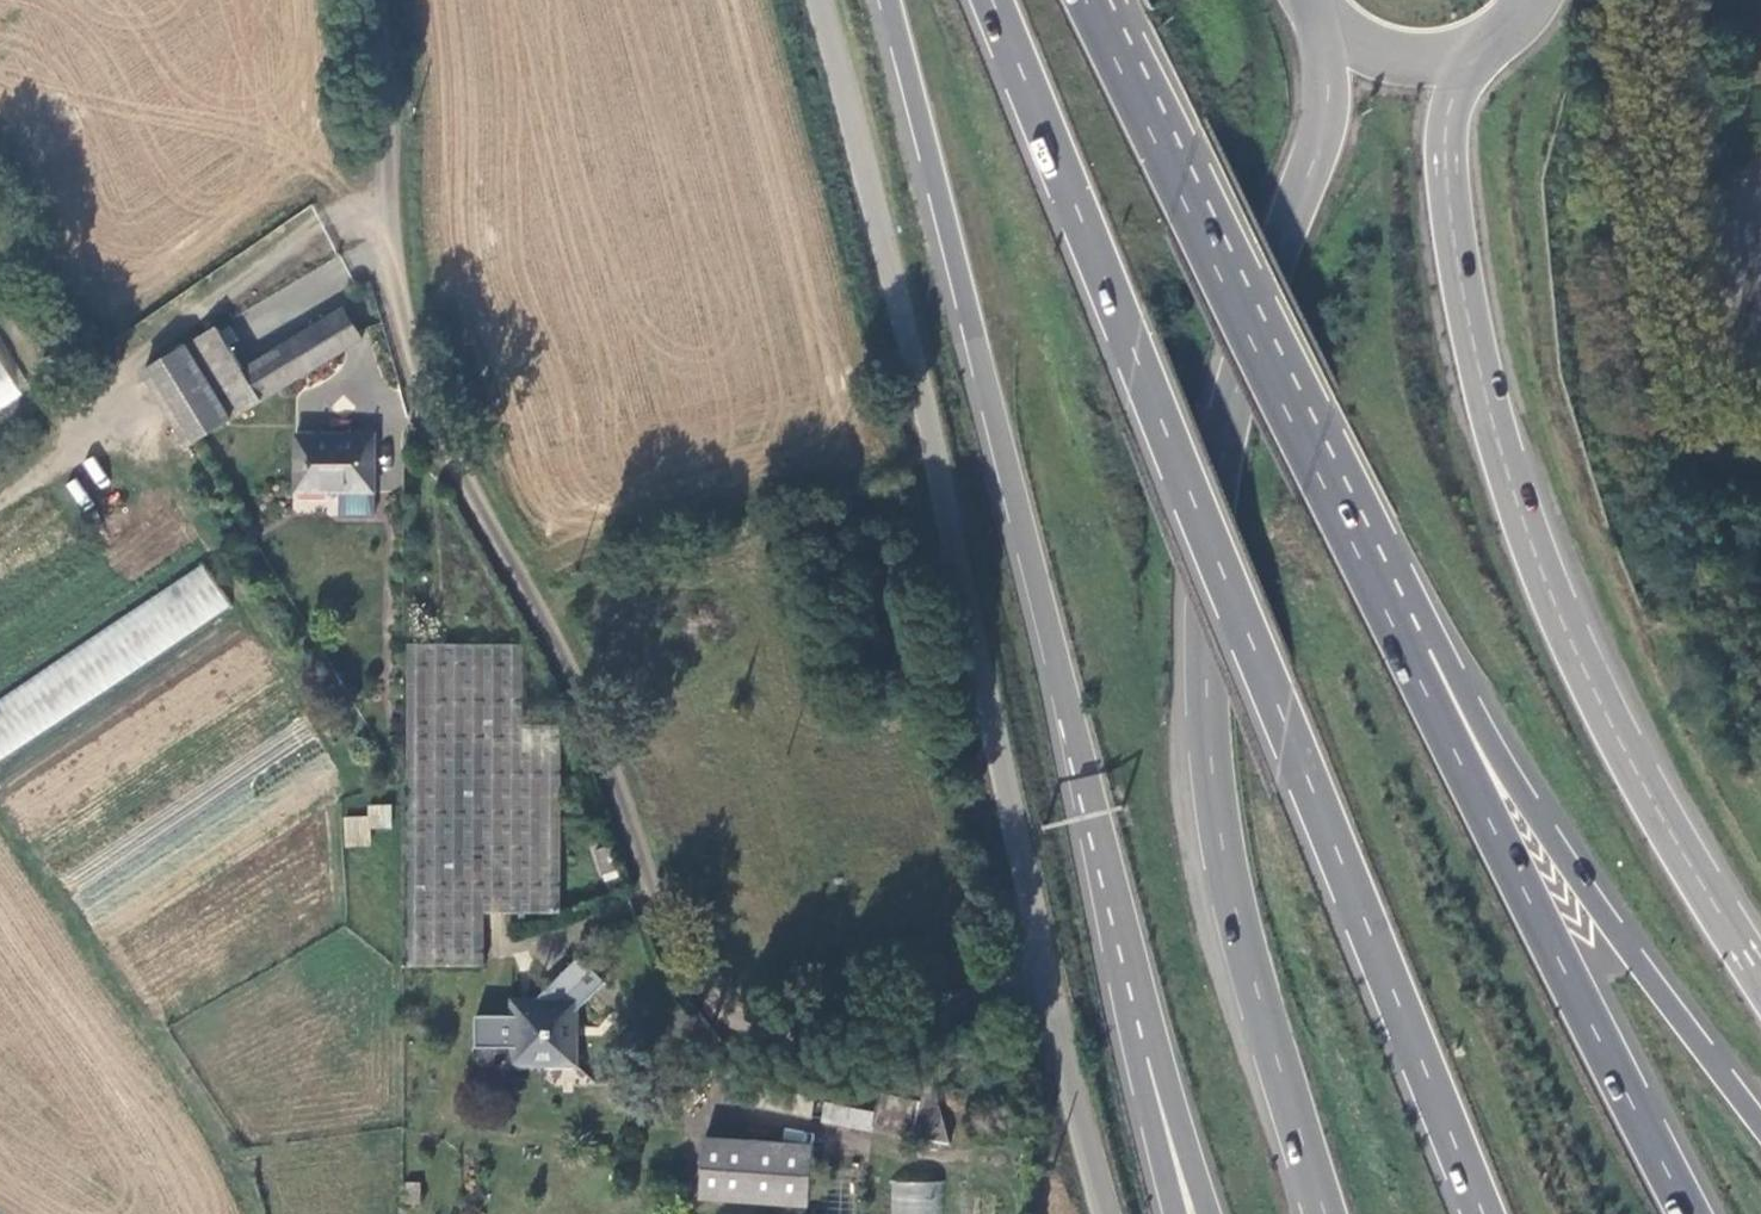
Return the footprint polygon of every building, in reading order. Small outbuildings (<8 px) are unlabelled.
[(192,339),(236,412),(363,335),(343,305),(245,365),(219,323),(192,339)] [(194,438),(236,412),(192,339),(149,365),(194,438)] [(24,401),(0,357),(0,414),(24,401)] [(296,433),(296,491),(375,490),(374,433),(296,433)] [(119,617),(140,652),(224,600),(202,565),(119,617)] [(409,643),(406,967),(483,968),(484,913),(558,913),(560,723),(522,723),(523,644),(409,643)] [(0,702),(0,759),(44,727),(17,690),(0,702)] [(345,822),(346,849),(371,849),(370,831),(392,830),(391,809),(370,810),(370,821),(345,822)] [(513,999),(514,1060),(576,1060),(576,1010),(606,979),(580,953),(534,999),(513,999)] [(876,1100),(918,1098),(930,1065),(888,1055),(883,1071),(822,1060),(820,1069),(761,1056),(752,1097),(811,1110),(818,1084),(830,1084),(823,1113),(871,1124),(876,1100)] [(925,1139),(945,1135),(933,1065),(930,1065),(918,1098),(914,1112),(904,1114),(907,1133),(924,1129),(925,1139)] [(810,1203),(814,1142),(702,1134),(697,1194),(810,1203)] [(895,1181),(894,1213),(941,1213),(942,1182),(895,1181)]
